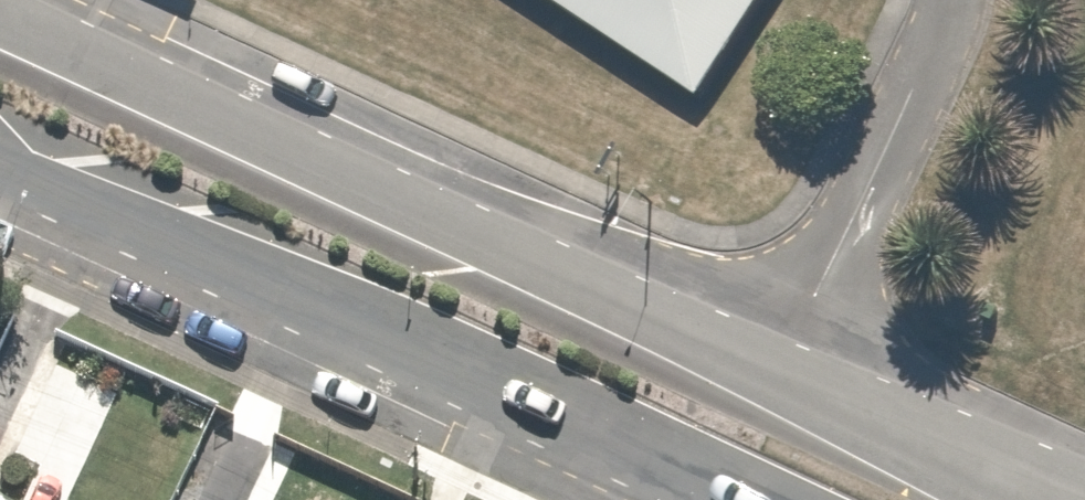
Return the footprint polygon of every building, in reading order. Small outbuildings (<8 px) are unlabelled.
[(699,98),(766,0),(551,0),(699,98)]
